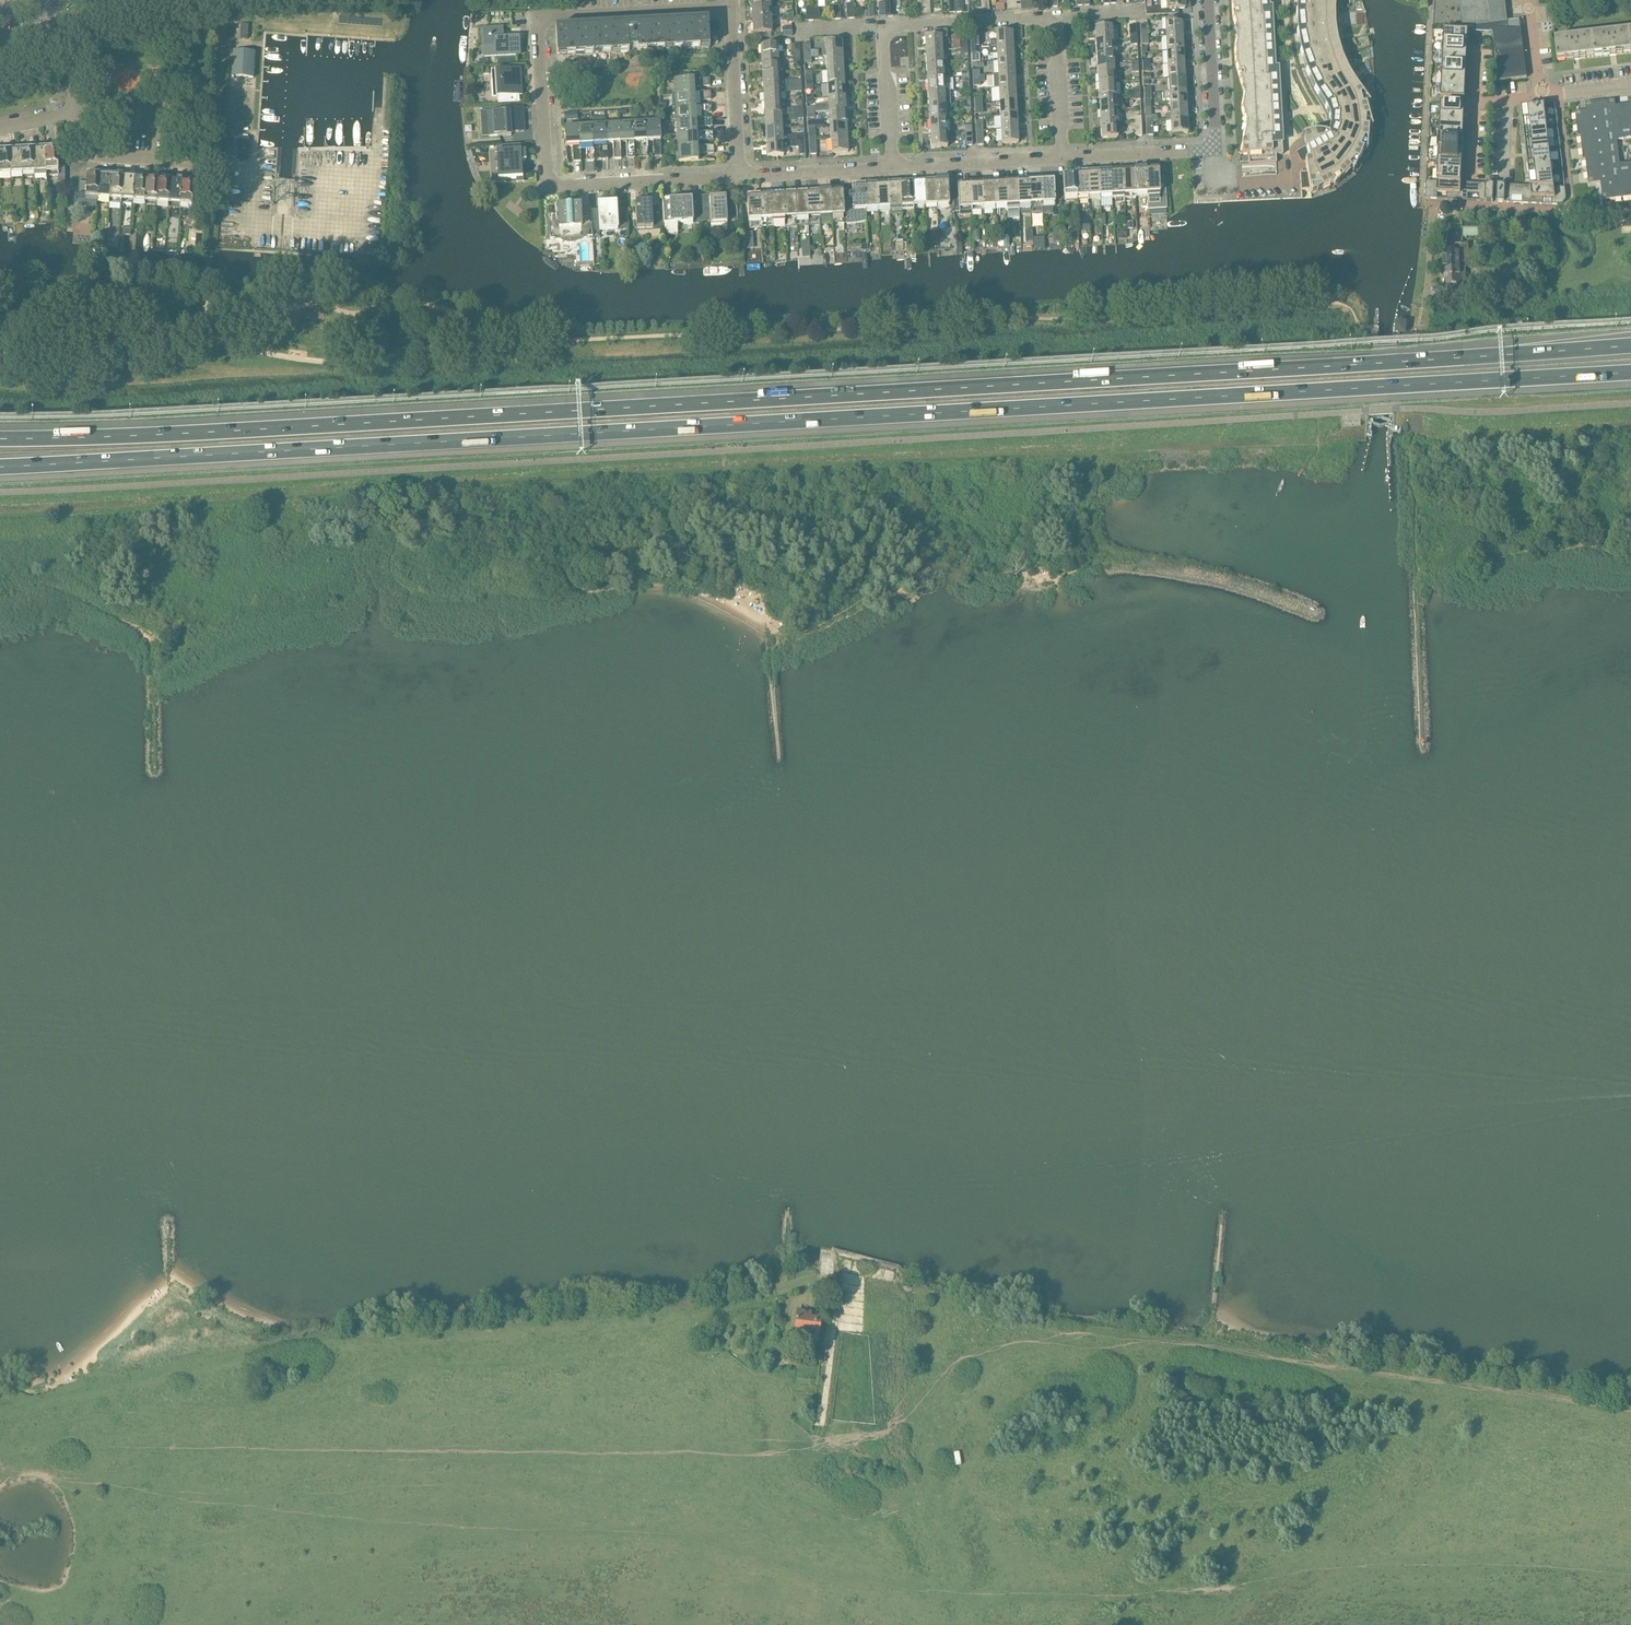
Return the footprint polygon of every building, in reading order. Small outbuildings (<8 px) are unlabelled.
[(955,13),(962,13),(962,12),(966,12),(966,6),(961,7),(961,0),(954,0),(955,13)] [(1184,0),(1166,0),(1167,10),(1185,9),(1184,0)] [(1234,18),(1238,33),(1235,48),(1236,62),(1245,93),(1242,108),(1246,123),(1241,154),(1248,154),(1249,165),(1276,164),(1275,155),(1282,155),(1278,69),(1274,69),(1271,8),(1269,8),(1268,0),(1233,0),(1234,18)] [(1300,173),(1301,191),(1309,190),(1309,191),(1311,191),(1311,194),(1332,183),(1334,186),(1334,187),(1350,170),(1353,172),(1363,150),(1366,152),(1368,128),(1371,128),(1371,129),(1372,128),(1365,106),(1368,105),(1369,105),(1369,104),(1357,88),(1355,84),(1347,72),(1341,58),(1337,43),(1334,27),(1334,12),(1335,0),(1298,0),(1297,10),(1297,31),(1300,51),(1306,70),(1314,89),(1325,107),(1330,116),(1331,126),(1329,136),(1326,135),(1324,134),(1322,134),(1319,133),(1318,133),(1315,133),(1312,134),(1309,134),(1306,135),(1303,136),(1302,137),(1302,138),(1304,137),(1306,148),(1299,153),(1304,161),(1305,161),(1305,163),(1307,173),(1300,173)] [(1463,28),(1473,26),(1474,32),(1493,33),(1499,81),(1527,78),(1521,29),(1508,28),(1504,0),(1459,0),(1463,28)] [(854,19),(853,4),(846,5),(847,19),(854,19)] [(752,6),(753,20),(770,19),(770,5),(752,6)] [(841,20),(840,5),(832,6),(833,20),(841,20)] [(813,21),(813,10),(813,7),(805,7),(806,21),(813,21)] [(1165,31),(1158,31),(1158,38),(1165,38),(1182,37),(1181,23),(1180,18),(1165,19),(1165,31)] [(771,33),(770,19),(753,20),(753,34),(771,33)] [(709,48),(708,20),(701,21),(702,24),(637,27),(637,29),(628,30),(628,28),(563,31),(563,28),(556,28),(557,56),(629,53),(629,56),(638,55),(638,52),(709,48)] [(241,24),(240,39),(248,40),(249,25),(241,24)] [(1095,28),(1096,42),(1112,41),(1111,27),(1095,28)] [(503,35),(503,28),(483,29),(484,57),(520,55),(519,34),(503,35)] [(1555,39),(1557,60),(1630,52),(1630,30),(1555,39)] [(924,37),(925,52),(942,51),(941,39),(947,38),(947,31),(931,32),(931,37),(924,37)] [(1444,31),(1443,42),(1468,43),(1468,32),(1444,31)] [(996,41),(991,41),(991,48),(1013,47),(1012,32),(996,33),(996,41)] [(1165,38),(1166,52),(1183,51),(1182,37),(1165,38)] [(1096,42),(1096,56),(1113,55),(1112,41),(1096,42)] [(822,57),(826,57),(842,56),(841,42),(825,43),(825,52),(822,52),(822,57)] [(1443,42),(1443,54),(1467,55),(1468,43),(1443,42)] [(761,47),(761,61),(778,60),(777,46),(761,47)] [(1013,47),(991,48),(991,55),(997,54),(997,62),(1014,61),(1013,47)] [(255,52),(234,51),(232,77),(253,79),(255,52)] [(942,65),(942,51),(925,52),(926,66),(942,65)] [(1184,64),(1183,51),(1166,52),(1167,65),(1184,64)] [(1466,66),(1467,55),(1443,54),(1442,65),(1466,66)] [(1096,56),(1097,70),(1114,69),(1113,55),(1096,56)] [(843,70),(842,56),(826,57),(827,71),(843,70)] [(762,75),(779,74),(778,60),(761,61),(762,75)] [(997,62),(998,76),(1014,75),(1014,61),(997,62)] [(1167,65),(1168,79),(1184,78),(1184,64),(1167,65)] [(943,79),(942,65),(926,66),(927,80),(943,79)] [(1442,65),(1442,76),(1466,77),(1466,66),(1442,65)] [(521,77),(520,68),(492,70),(492,80),(495,80),(496,97),(519,96),(518,77),(521,77)] [(1097,70),(1098,83),(1114,82),(1114,69),(1097,70)] [(827,71),(827,85),(844,84),(843,70),(827,71)] [(779,74),(762,75),(763,89),(786,87),(794,87),(801,86),(801,80),(779,82),(779,74)] [(998,76),(999,89),(1015,88),(1014,75),(998,76)] [(1442,76),(1441,87),(1465,88),(1466,77),(1442,76)] [(1184,78),(1168,79),(1169,93),(1185,92),(1184,78)] [(674,81),(675,95),(694,94),(694,93),(694,88),(710,87),(709,79),(674,81)] [(944,92),(943,79),(927,80),(927,93),(944,92)] [(1115,96),(1114,82),(1098,83),(1099,97),(1115,96)] [(828,99),(844,98),(844,84),(827,85),(828,99)] [(763,89),(764,102),(780,101),(780,93),(786,93),(786,87),(763,89)] [(1465,100),(1465,88),(1441,87),(1441,99),(1465,100)] [(1015,88),(999,89),(999,103),(1016,102),(1015,88)] [(710,92),(694,93),(694,94),(675,95),(675,109),(695,107),(694,101),(710,100),(710,92)] [(944,92),(927,93),(928,107),(945,106),(944,92)] [(1169,93),(1162,93),(1163,101),(1169,100),(1169,108),(1186,107),(1185,92),(1169,93)] [(1099,97),(1100,111),(1116,110),(1115,96),(1099,97)] [(828,99),(829,112),(845,111),(844,98),(828,99)] [(1629,105),(1629,107),(1622,108),(1621,105),(1616,106),(1615,100),(1585,103),(1586,111),(1576,112),(1578,133),(1580,133),(1583,157),(1585,156),(1588,184),(1601,182),(1603,201),(1630,197),(1630,163),(1620,164),(1617,140),(1630,137),(1630,104),(1629,105)] [(780,101),(764,102),(765,116),(781,115),(796,114),(803,114),(802,108),(781,109),(780,101)] [(1017,116),(1016,102),(994,104),(994,109),(1000,108),(1000,117),(1017,116)] [(1441,104),(1440,116),(1464,117),(1465,105),(1441,104)] [(524,132),(522,106),(506,107),(507,110),(488,111),(489,137),(511,136),(511,133),(524,132)] [(711,106),(695,107),(675,109),(676,122),(696,121),(696,120),(695,115),(711,114),(711,106)] [(928,107),(929,121),(945,120),(945,106),(928,107)] [(1522,120),(1546,118),(1544,106),(1521,109),(1522,120)] [(1170,115),(1166,115),(1166,121),(1170,121),(1187,120),(1186,107),(1169,108),(1170,115)] [(1117,123),(1116,110),(1100,111),(1101,125),(1117,123)] [(830,126),(846,125),(845,111),(829,112),(830,126)] [(765,116),(765,130),(782,129),(781,115),(765,116)] [(1000,117),(1001,131),(1017,130),(1017,116),(1000,117)] [(1440,116),(1440,127),(1464,128),(1464,117),(1440,116)] [(1547,131),(1553,130),(1552,126),(1547,126),(1546,118),(1522,120),(1524,131),(1547,129),(1547,131)] [(676,122),(677,135),(696,134),(696,128),(712,127),(712,119),(696,120),(696,121),(676,122)] [(929,121),(930,135),(946,134),(945,120),(929,121)] [(1187,120),(1170,121),(1171,134),(1187,134),(1187,120)] [(648,158),(647,142),(646,122),(632,123),(633,143),(639,142),(640,159),(648,158)] [(659,122),(646,122),(647,142),(653,141),(654,158),(661,157),(659,122)] [(632,123),(619,124),(620,143),(626,143),(627,159),(634,159),(633,143),(632,123)] [(1118,137),(1117,123),(1101,125),(1101,138),(1118,137)] [(619,124),(605,125),(606,144),(607,144),(613,144),(614,160),(621,160),(620,143),(619,124)] [(606,144),(605,125),(592,126),(593,145),(600,145),(600,161),(608,160),(607,144),(606,144)] [(830,126),(831,140),(847,139),(846,125),(830,126)] [(580,146),(578,126),(565,127),(566,147),(573,146),(573,162),(581,162),(580,146)] [(594,161),(593,145),(592,126),(578,126),(580,146),(586,145),(587,162),(594,161)] [(1439,138),(1463,139),(1464,128),(1440,127),(1439,138)] [(782,129),(765,130),(766,143),(790,142),(790,136),(782,137),(782,129)] [(1524,131),(1525,142),(1548,140),(1547,131),(1547,129),(1524,131)] [(1018,144),(1017,130),(1001,131),(1002,144),(1018,144)] [(677,135),(678,149),(697,148),(697,147),(697,141),(713,140),(712,133),(696,134),(677,135)] [(237,135),(226,134),(225,144),(224,157),(229,158),(237,158),(237,150),(237,149),(236,149),(237,135)] [(947,147),(946,134),(930,135),(931,148),(947,147)] [(1439,138),(1438,149),(1463,150),(1463,139),(1439,138)] [(848,153),(847,139),(831,140),(831,154),(848,153)] [(1549,151),(1550,153),(1555,152),(1555,148),(1549,149),(1548,140),(1525,142),(1526,154),(1549,151)] [(805,155),(804,141),(797,141),(790,142),(766,143),(767,157),(783,157),(783,149),(798,148),(798,156),(805,155)] [(497,153),(490,153),(491,180),(506,179),(516,179),(521,178),(520,161),(523,161),(526,161),(525,151),(521,151),(521,145),(497,146),(497,153)] [(713,146),(697,147),(697,148),(678,149),(679,162),(698,161),(697,155),(713,154),(713,146)] [(45,148),(33,149),(33,152),(35,174),(46,173),(45,151),(45,148)] [(57,148),(45,148),(45,151),(46,173),(59,172),(59,183),(64,182),(64,159),(58,159),(57,150),(57,148)] [(33,149),(21,150),(22,152),(23,174),(35,174),(33,152),(33,149)] [(1438,160),(1462,161),(1463,150),(1438,149),(1438,160)] [(0,151),(0,176),(11,175),(10,153),(9,150),(0,151)] [(21,150),(9,150),(10,153),(11,175),(23,174),(22,152),(21,150)] [(249,151),(237,150),(237,158),(237,159),(249,160),(249,151)] [(1551,162),(1550,153),(1549,151),(1526,154),(1528,165),(1551,162)] [(1438,160),(1437,171),(1462,172),(1462,161),(1438,160)] [(1552,171),(1551,162),(1528,165),(1529,176),(1552,173),(1552,175),(1558,174),(1557,170),(1552,171)] [(1158,168),(1146,169),(1146,172),(1147,194),(1147,197),(1148,210),(1166,209),(1165,193),(1164,180),(1159,180),(1158,176),(1158,171),(1158,168)] [(1146,169),(1134,170),(1134,173),(1136,195),(1147,194),(1146,172),(1146,169)] [(1122,170),(1110,171),(1110,174),(1112,199),(1115,199),(1121,199),(1124,199),(1123,173),(1122,170)] [(1134,170),(1122,170),(1123,173),(1124,199),(1136,198),(1136,195),(1134,173),(1134,170)] [(1110,171),(1099,172),(1099,175),(1100,197),(1100,199),(1101,199),(1101,208),(1112,207),(1112,199),(1110,174),(1110,171)] [(1437,171),(1437,182),(1461,183),(1462,172),(1437,171)] [(1087,172),(1075,173),(1075,176),(1076,198),(1088,197),(1087,175),(1087,172)] [(1099,172),(1087,172),(1087,175),(1088,197),(1100,197),(1099,175),(1099,172)] [(1063,190),(1059,190),(1059,201),(1064,201),(1064,199),(1076,198),(1075,176),(1075,173),(1063,174),(1063,177),(1063,181),(1063,190)] [(1554,187),(1552,175),(1552,173),(1529,176),(1530,186),(1530,187),(1554,188),(1554,187)] [(79,183),(77,201),(87,202),(87,199),(98,199),(100,177),(100,175),(87,174),(87,176),(87,183),(79,183)] [(100,177),(98,199),(110,200),(111,178),(111,176),(100,175),(100,177)] [(111,178),(110,200),(122,201),(123,179),(123,177),(111,176),(111,178)] [(123,179),(122,201),(133,202),(135,180),(135,177),(123,177),(123,179)] [(135,180),(133,202),(145,203),(147,181),(147,178),(135,177),(135,180)] [(147,181),(145,203),(157,204),(159,182),(159,179),(147,178),(147,181)] [(159,182),(157,204),(168,205),(170,183),(170,180),(159,179),(159,182)] [(1041,179),(1029,180),(1029,183),(1030,205),(1042,205),(1041,182),(1041,179)] [(1053,179),(1041,179),(1041,182),(1042,205),(1059,204),(1059,201),(1059,190),(1054,191),(1053,182),(1053,179)] [(170,183),(168,205),(180,206),(182,184),(182,181),(170,180),(170,183)] [(947,180),(935,181),(935,184),(937,206),(949,206),(949,209),(954,208),(953,192),(948,192),(947,183),(947,180)] [(1029,180),(1017,181),(1017,184),(1019,206),(1019,209),(1021,209),(1021,215),(1030,215),(1030,205),(1029,183),(1029,180)] [(182,184),(180,206),(193,207),(194,185),(195,182),(182,181),(182,184)] [(935,181),(923,182),(923,184),(924,207),(925,210),(937,209),(937,206),(935,184),(935,181)] [(1005,181),(994,182),(994,185),(995,207),(1007,207),(1005,184),(1005,181)] [(1017,181),(1005,181),(1005,184),(1007,207),(1019,206),(1017,184),(1017,181)] [(1465,190),(1465,183),(1461,183),(1437,182),(1426,181),(1425,199),(1460,201),(1460,189),(1465,190)] [(911,182),(899,183),(900,186),(901,208),(901,211),(913,211),(913,208),(912,185),(911,182)] [(923,182),(911,182),(912,185),(913,208),(924,207),(923,184),(923,182)] [(994,182),(982,183),(982,186),(983,208),(995,207),(994,185),(994,182)] [(899,183),(888,184),(888,186),(889,209),(901,208),(900,186),(899,183)] [(958,192),(953,192),(954,208),(954,212),(959,212),(959,216),(972,215),(971,209),(970,186),(970,183),(958,184),(958,187),(958,192)] [(982,183),(970,183),(970,186),(971,209),(983,208),(982,186),(982,183)] [(1494,184),(1465,183),(1465,190),(1460,189),(1460,201),(1493,202),(1494,184)] [(876,184),(864,185),(865,188),(866,210),(878,210),(877,187),(876,184)] [(888,184),(876,184),(877,187),(878,210),(878,213),(890,212),(889,209),(888,186),(888,184)] [(853,199),(843,199),(844,223),(846,224),(849,223),(852,223),(857,223),(867,221),(866,213),(866,210),(865,188),(864,185),(852,186),(852,189),(853,199)] [(1526,192),(1526,186),(1497,185),(1496,202),(1530,204),(1530,193),(1526,192)] [(1530,186),(1526,186),(1526,192),(1530,193),(1530,204),(1558,205),(1560,205),(1561,205),(1562,204),(1563,204),(1564,202),(1565,202),(1565,201),(1566,200),(1566,199),(1566,198),(1566,196),(1565,188),(1554,187),(1554,188),(1530,187),(1530,186)] [(830,191),(818,192),(819,195),(820,217),(832,216),(830,194),(830,191)] [(842,191),(830,191),(830,194),(832,216),(832,223),(840,223),(844,223),(843,199),(842,193),(842,191)] [(818,192),(806,193),(806,195),(808,218),(820,217),(819,195),(818,192)] [(795,193),(783,194),(783,197),(785,219),(785,227),(797,227),(796,218),(795,196),(795,193)] [(806,193),(795,193),(795,196),(796,218),(808,218),(806,195),(806,193)] [(783,194),(771,194),(771,197),(773,220),(785,219),(783,197),(783,194)] [(760,195),(747,196),(747,199),(748,221),(761,220),(760,198),(760,195)] [(712,196),(698,197),(699,205),(699,218),(710,217),(710,222),(710,225),(727,224),(727,221),(737,220),(737,217),(740,217),(740,208),(736,208),(736,204),(733,205),(733,200),(726,201),(725,198),(712,199),(712,196)] [(771,197),(760,198),(761,220),(773,220),(771,197)] [(662,201),(662,207),(663,225),(664,233),(675,232),(674,230),(682,230),(682,223),(693,223),(691,200),(662,201)] [(652,226),(663,225),(662,207),(652,207),(651,202),(635,203),(636,229),(653,228),(652,226)] [(558,216),(549,216),(550,240),(559,240),(561,241),(562,242),(564,242),(565,243),(567,243),(568,244),(570,244),(572,244),(573,243),(575,243),(576,242),(578,242),(579,241),(581,240),(582,238),(592,238),(592,231),(592,224),(591,211),(580,211),(580,206),(573,206),(572,206),(572,204),(565,205),(566,207),(564,207),(558,207),(558,216)] [(598,210),(591,211),(592,224),(592,231),(599,231),(606,231),(617,230),(627,230),(627,222),(626,209),(616,209),(615,204),(606,205),(598,205),(598,210)] [(172,209),(172,217),(179,218),(180,210),(172,209)] [(1488,228),(1462,227),(1463,237),(1488,235),(1488,228)] [(1451,252),(1443,252),(1444,269),(1466,268),(1474,267),(1469,259),(1469,243),(1451,244),(1451,252)] [(1466,268),(1444,269),(1445,285),(1447,285),(1447,291),(1467,290),(1466,275),(1466,268)] [(1492,296),(1492,287),(1469,288),(1470,297),(1492,296)] [(1396,329),(1396,333),(1398,333),(1406,333),(1406,324),(1399,323),(1396,323),(1396,328),(1396,329)] [(811,1332),(811,1340),(818,1341),(819,1333),(820,1333),(822,1318),(811,1317),(812,1311),(797,1309),(794,1330),(811,1332)]
